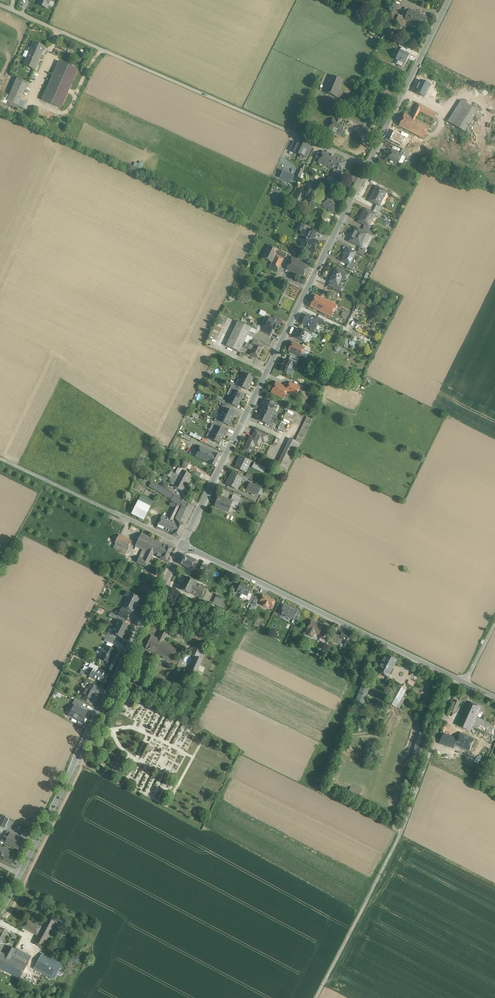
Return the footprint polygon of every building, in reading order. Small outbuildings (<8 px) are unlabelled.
[(39,0),(37,4),(47,9),(51,0),(38,0),(39,0)] [(423,16),(409,9),(406,16),(404,20),(409,22),(408,23),(406,28),(404,32),(410,35),(416,23),(418,24),(418,26),(423,28),(427,18),(424,17),(425,16),(423,15),(423,16)] [(400,18),(400,19),(408,23),(409,22),(404,20),(406,16),(402,14),(400,18)] [(392,20),(385,17),(380,27),(387,30),(392,20)] [(408,23),(400,19),(400,18),(398,17),(395,23),(406,28),(408,23)] [(40,58),(45,47),(33,42),(28,53),(40,58)] [(410,55),(400,50),(395,60),(405,64),(410,55)] [(35,70),(40,58),(28,53),(23,65),(35,70)] [(42,100),(61,108),(78,69),(58,61),(42,100)] [(343,81),(331,75),(324,92),(336,97),(339,90),(343,81)] [(18,107),(28,83),(17,79),(8,102),(18,107)] [(478,111),(461,100),(448,121),(463,131),(464,132),(478,111)] [(436,113),(418,104),(411,117),(414,119),(415,119),(419,111),(433,118),(436,113)] [(411,117),(404,114),(399,126),(408,131),(414,119),(411,117)] [(347,124),(334,119),(329,130),(342,135),(347,124)] [(415,119),(414,119),(408,131),(424,139),(430,126),(415,119)] [(490,133),(494,124),(491,122),(487,131),(490,133)] [(463,131),(457,127),(453,134),(458,138),(463,131)] [(457,141),(461,144),(466,134),(464,133),(464,132),(463,131),(458,138),(457,141)] [(294,141),(289,150),(293,152),(294,152),(298,144),(298,143),(294,141)] [(303,146),(298,144),(294,152),(306,158),(312,148),(307,145),(304,144),(303,146)] [(410,152),(402,149),(400,154),(402,155),(407,158),(410,152)] [(400,154),(391,150),(388,158),(391,159),(390,160),(394,162),(394,161),(398,163),(402,155),(400,154)] [(331,159),(328,158),(329,156),(327,156),(325,162),(320,159),(318,162),(341,172),(346,162),(333,156),(332,159),(331,159)] [(282,171),(278,181),(290,186),(294,175),(282,171)] [(342,186),(328,179),(326,183),(340,191),(342,186)] [(386,191),(376,186),(369,201),(376,204),(378,205),(379,205),(386,191)] [(299,188),(292,200),(294,201),(293,204),(298,206),(305,191),(299,188)] [(332,195),(326,192),(324,197),(326,198),(322,206),(328,210),(332,213),(334,209),(339,200),(331,196),(332,195)] [(373,212),(365,208),(358,222),(365,225),(368,227),(374,215),(375,213),(373,212)] [(362,231),(355,228),(352,235),(354,235),(350,242),(360,247),(361,248),(362,247),(368,234),(362,231)] [(363,228),(362,231),(368,234),(373,237),(374,233),(369,231),(363,228)] [(309,233),(302,229),(301,232),(300,234),(303,235),(306,236),(302,246),(313,252),(318,242),(311,239),(313,235),(309,233)] [(278,250),(269,245),(262,258),(272,263),(276,255),(278,250)] [(356,252),(347,247),(344,252),(346,252),(341,261),(348,264),(349,265),(350,265),(353,267),(355,264),(351,262),(356,252)] [(286,254),(278,250),(276,255),(284,259),(286,254)] [(284,259),(276,255),(272,263),(270,265),(278,269),(284,259)] [(293,258),(286,269),(293,272),(299,261),(293,258)] [(309,266),(299,261),(293,272),(302,278),(309,266)] [(349,276),(336,269),(329,282),(330,282),(337,286),(342,278),(346,280),(349,276)] [(325,300),(316,295),(310,307),(319,311),(325,300)] [(325,300),(319,311),(331,317),(337,305),(325,300)] [(314,319),(306,315),(305,317),(304,317),(303,319),(304,320),(302,323),(314,329),(316,326),(315,325),(317,322),(317,321),(314,319)] [(268,322),(267,324),(265,328),(272,331),(272,329),(274,330),(278,321),(274,319),(273,319),(270,318),(268,322)] [(251,327),(238,321),(226,346),(240,353),(245,342),(248,335),(251,327)] [(217,339),(223,326),(217,323),(211,337),(217,339)] [(303,331),(298,329),(294,336),(304,341),(308,334),(308,333),(303,331)] [(245,342),(250,344),(252,341),(253,338),(248,335),(245,342)] [(252,341),(250,344),(251,345),(249,349),(252,350),(250,355),(258,358),(264,346),(257,343),(252,341)] [(302,346),(292,342),(290,347),(289,347),(288,348),(289,349),(289,350),(300,356),(303,349),(304,348),(302,346)] [(311,348),(303,344),(302,346),(304,348),(303,349),(309,352),(311,348)] [(284,359),(279,370),(289,374),(294,364),(296,365),(299,359),(290,356),(288,360),(284,359)] [(248,375),(243,373),(240,379),(250,384),(253,378),(248,375)] [(250,384),(240,379),(237,385),(242,388),(247,390),(250,384)] [(297,385),(290,382),(287,388),(288,388),(287,391),(292,394),(293,394),(297,385)] [(287,388),(276,383),(271,392),(276,395),(278,396),(283,398),(287,391),(288,388),(287,388)] [(238,392),(233,390),(230,396),(240,401),(243,395),(238,392)] [(240,401),(230,396),(227,402),(227,403),(232,405),(237,407),(240,401)] [(264,400),(261,406),(262,406),(274,411),(276,405),(270,402),(264,400)] [(274,411),(262,406),(259,414),(271,419),(274,411)] [(229,410),(224,408),(221,414),(231,419),(234,413),(229,410)] [(271,419),(259,414),(258,413),(256,419),(265,423),(269,424),(271,419)] [(231,419),(221,414),(218,420),(223,423),(228,425),(231,419)] [(220,428),(216,426),(215,426),(212,432),(222,437),(225,431),(220,428)] [(268,436),(255,429),(251,437),(252,437),(261,441),(262,441),(264,442),(265,442),(268,436)] [(222,437),(212,432),(209,438),(219,443),(222,437)] [(250,439),(249,438),(243,450),(251,454),(256,444),(259,446),(261,441),(252,437),(250,439)] [(295,441),(290,438),(285,448),(296,454),(301,443),(300,443),(295,441)] [(201,446),(196,456),(203,460),(209,450),(201,446)] [(296,454),(285,448),(277,465),(280,466),(288,470),(296,454)] [(216,453),(209,450),(203,460),(211,464),(215,466),(220,455),(216,453)] [(249,461),(240,457),(238,461),(235,467),(240,469),(240,470),(245,472),(249,461)] [(265,468),(255,463),(252,467),(263,473),(265,468)] [(191,474),(178,468),(175,473),(173,472),(170,478),(173,479),(177,481),(178,480),(186,484),(191,474)] [(238,477),(232,474),(227,484),(237,489),(242,480),(242,479),(238,477)] [(186,484),(178,480),(177,481),(173,479),(170,478),(169,480),(172,481),(171,484),(175,486),(174,487),(182,491),(186,484)] [(174,494),(152,481),(149,486),(171,499),(174,494)] [(261,488),(250,483),(247,489),(257,494),(261,488)] [(180,497),(174,494),(171,499),(170,500),(180,506),(181,507),(184,501),(180,498),(180,497)] [(231,500),(219,495),(214,506),(228,512),(232,502),(232,501),(231,500)] [(241,498),(233,495),(231,500),(232,501),(232,502),(238,504),(241,498)] [(140,496),(132,513),(144,519),(152,502),(140,496)] [(195,506),(184,501),(181,507),(176,519),(179,522),(184,525),(185,526),(195,506)] [(168,518),(162,515),(157,527),(173,534),(178,523),(173,520),(180,506),(171,502),(169,506),(173,507),(168,518)] [(178,523),(173,534),(178,537),(184,525),(179,522),(178,523)] [(159,542),(141,533),(135,546),(143,550),(137,562),(147,567),(153,554),(159,542)] [(132,542),(119,536),(113,548),(126,554),(132,542)] [(167,546),(159,542),(153,554),(161,558),(166,561),(173,548),(167,545),(167,546)] [(196,561),(186,556),(186,555),(185,555),(185,556),(184,558),(183,558),(182,561),(181,563),(181,564),(182,564),(192,569),(193,570),(193,569),(196,562),(197,562),(197,561),(196,561)] [(204,561),(200,569),(205,572),(209,563),(204,561)] [(195,581),(187,577),(180,589),(189,594),(190,592),(201,598),(206,588),(201,585),(199,584),(198,584),(194,582),(195,581)] [(251,588),(241,583),(236,592),(241,594),(239,597),(245,600),(248,601),(251,595),(248,593),(251,588)] [(139,598),(129,593),(123,606),(132,611),(139,598)] [(224,599),(216,595),(212,603),(220,607),(224,599)] [(275,601),(263,595),(260,601),(263,603),(262,605),(267,608),(268,605),(272,607),(275,601)] [(290,608),(284,605),(282,609),(284,610),(282,614),(292,619),(295,612),(289,609),(290,608)] [(130,613),(122,609),(119,615),(127,619),(130,613)] [(123,623),(118,620),(115,627),(126,633),(127,631),(129,626),(123,623)] [(322,627),(311,621),(307,629),(308,630),(305,634),(311,637),(312,633),(314,633),(314,632),(319,635),(322,627)] [(164,625),(157,639),(161,641),(163,642),(170,628),(164,625)] [(126,633),(115,627),(113,630),(111,628),(110,629),(109,631),(112,633),(117,636),(123,639),(125,634),(126,634),(126,633)] [(328,634),(322,631),(319,638),(326,640),(328,634)] [(351,637),(342,632),(340,637),(338,636),(335,642),(340,644),(341,643),(348,645),(351,637)] [(195,657),(188,673),(192,674),(199,658),(201,659),(208,646),(205,644),(207,640),(192,633),(189,640),(195,643),(190,654),(195,657)] [(115,639),(107,635),(104,641),(112,645),(115,639)] [(157,639),(151,636),(145,648),(146,648),(145,649),(148,651),(148,650),(149,650),(155,653),(161,641),(157,639)] [(163,642),(161,641),(155,653),(163,656),(162,658),(170,662),(173,657),(177,648),(163,642)] [(106,646),(104,650),(103,649),(100,654),(102,654),(100,658),(110,663),(111,660),(113,660),(115,655),(114,655),(116,651),(106,646)] [(397,660),(385,654),(376,671),(388,677),(397,660)] [(180,660),(173,657),(170,662),(177,665),(179,662),(180,660)] [(97,671),(93,669),(89,667),(86,672),(90,674),(89,676),(102,682),(106,675),(101,672),(101,673),(97,671)] [(375,671),(368,667),(365,674),(371,677),(372,677),(375,671)] [(370,685),(363,682),(355,701),(358,702),(357,703),(359,704),(360,703),(363,704),(370,685)] [(97,687),(91,683),(88,689),(95,693),(97,687)] [(397,685),(387,703),(396,707),(406,690),(397,685)] [(88,689),(86,689),(83,695),(85,696),(83,700),(89,703),(91,699),(92,699),(95,693),(88,689)] [(468,696),(462,693),(460,699),(466,702),(468,696)] [(74,706),(80,709),(83,703),(75,699),(72,705),(74,706)] [(455,700),(450,710),(455,712),(460,702),(455,700)] [(480,707),(468,701),(463,712),(475,717),(476,717),(480,707)] [(80,709),(74,706),(72,710),(71,710),(69,715),(82,722),(87,712),(80,709)] [(475,717),(463,712),(458,722),(456,722),(455,724),(470,731),(475,717)] [(494,725),(476,717),(475,717),(470,731),(488,739),(494,725)] [(419,731),(414,749),(418,751),(424,732),(419,731)] [(443,733),(439,744),(445,746),(446,745),(450,736),(443,733)] [(474,739),(460,733),(457,739),(455,744),(469,750),(471,745),(474,739)] [(457,739),(450,736),(446,745),(453,749),(455,744),(457,739)] [(469,750),(455,744),(453,749),(467,755),(468,751),(469,750)] [(0,820),(0,827),(5,829),(7,826),(5,825),(9,819),(2,815),(0,820)] [(23,839),(10,833),(6,831),(3,837),(1,841),(18,849),(23,839)] [(0,847),(0,855),(4,857),(7,859),(9,856),(11,852),(0,847)] [(37,936),(34,943),(44,948),(58,921),(48,916),(42,927),(37,936)] [(42,927),(27,920),(23,928),(37,936),(42,927)] [(1,927),(0,929),(0,940),(3,942),(9,931),(1,927)] [(72,949),(73,946),(72,942),(70,940),(68,938),(65,938),(62,938),(59,940),(57,943),(57,946),(57,949),(59,951),(62,953),(65,954),(68,953),(71,951),(72,949)] [(15,949),(9,946),(5,955),(10,958),(15,949)] [(31,957),(15,949),(10,958),(26,966),(31,957)] [(0,952),(0,968),(20,978),(26,966),(10,958),(5,955),(0,952)] [(62,964),(42,954),(34,968),(54,979),(62,964)]
